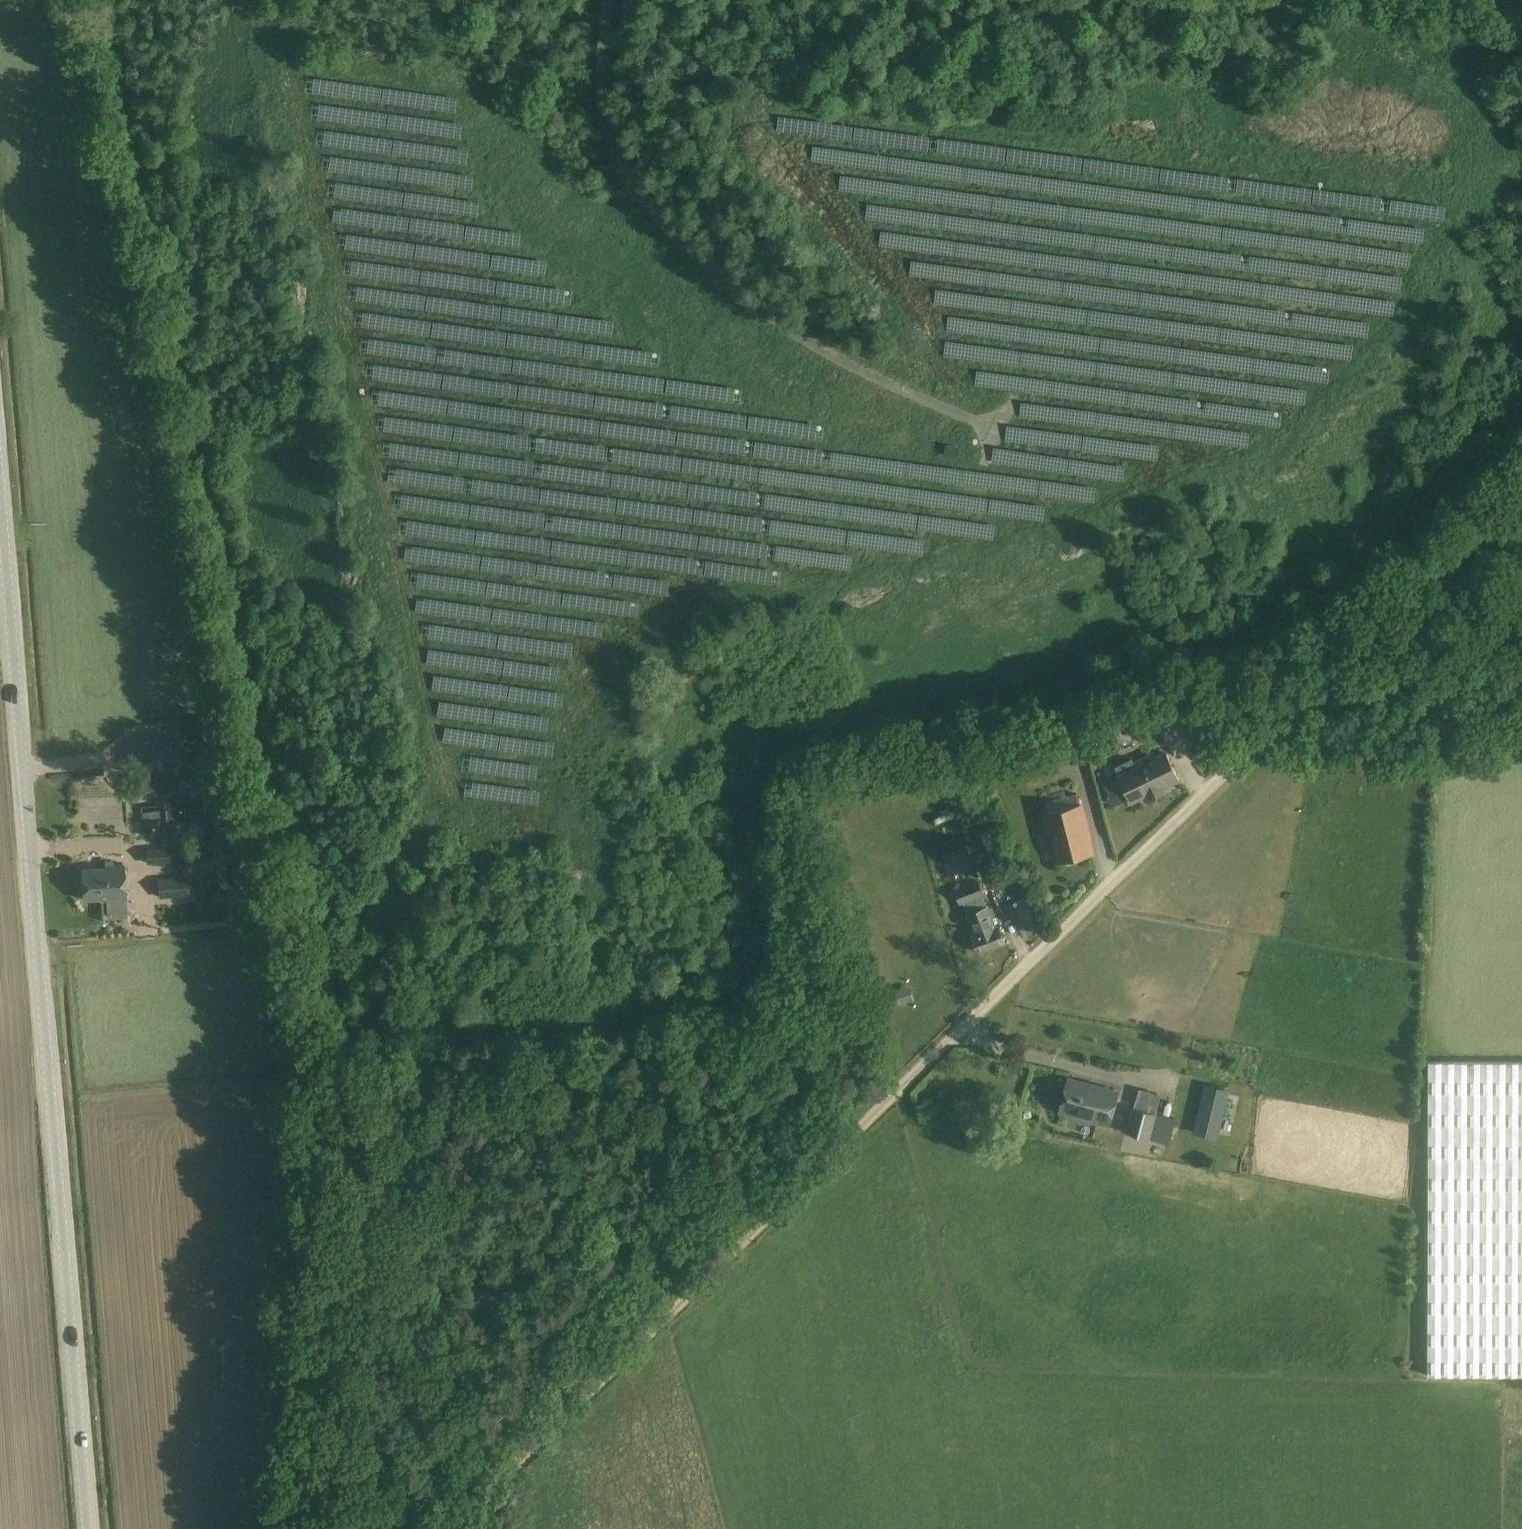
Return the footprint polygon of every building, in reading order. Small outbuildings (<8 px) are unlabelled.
[(948,446),(947,454),(959,456),(960,448),(948,446)] [(1132,759),(1116,767),(1133,801),(1148,794),(1150,798),(1166,791),(1163,786),(1179,779),(1167,753),(1157,757),(1154,751),(1133,761),(1132,759)] [(138,775),(140,794),(177,791),(176,772),(138,775)] [(165,802),(168,824),(207,819),(204,797),(165,802)] [(1047,814),(1048,818),(1046,818),(1049,830),(1051,830),(1059,861),(1092,852),(1086,828),(1088,828),(1082,805),(1047,814)] [(161,811),(143,813),(145,837),(164,835),(161,811)] [(942,854),(951,879),(974,871),(970,862),(972,861),(967,846),(965,847),(964,846),(942,854)] [(146,849),(148,865),(174,863),(173,847),(146,849)] [(106,868),(82,869),(84,900),(101,899),(101,901),(107,901),(108,919),(127,918),(124,864),(106,865),(106,868)] [(1004,884),(1015,876),(1008,866),(997,875),(1004,884)] [(159,878),(160,898),(189,897),(189,877),(159,878)] [(955,888),(960,905),(985,897),(979,880),(955,888)] [(996,928),(989,907),(967,914),(974,935),(971,936),(976,953),(1005,944),(1000,926),(996,928)] [(1429,1061),(1428,1376),(1521,1376),(1521,1062),(1429,1061)] [(1069,1078),(1060,1111),(1060,1112),(1109,1126),(1112,1118),(1117,1120),(1120,1108),(1115,1107),(1119,1092),(1069,1078)] [(1205,1083),(1193,1132),(1218,1138),(1230,1089),(1205,1083)] [(1134,1108),(1127,1131),(1168,1144),(1175,1120),(1134,1108)]
